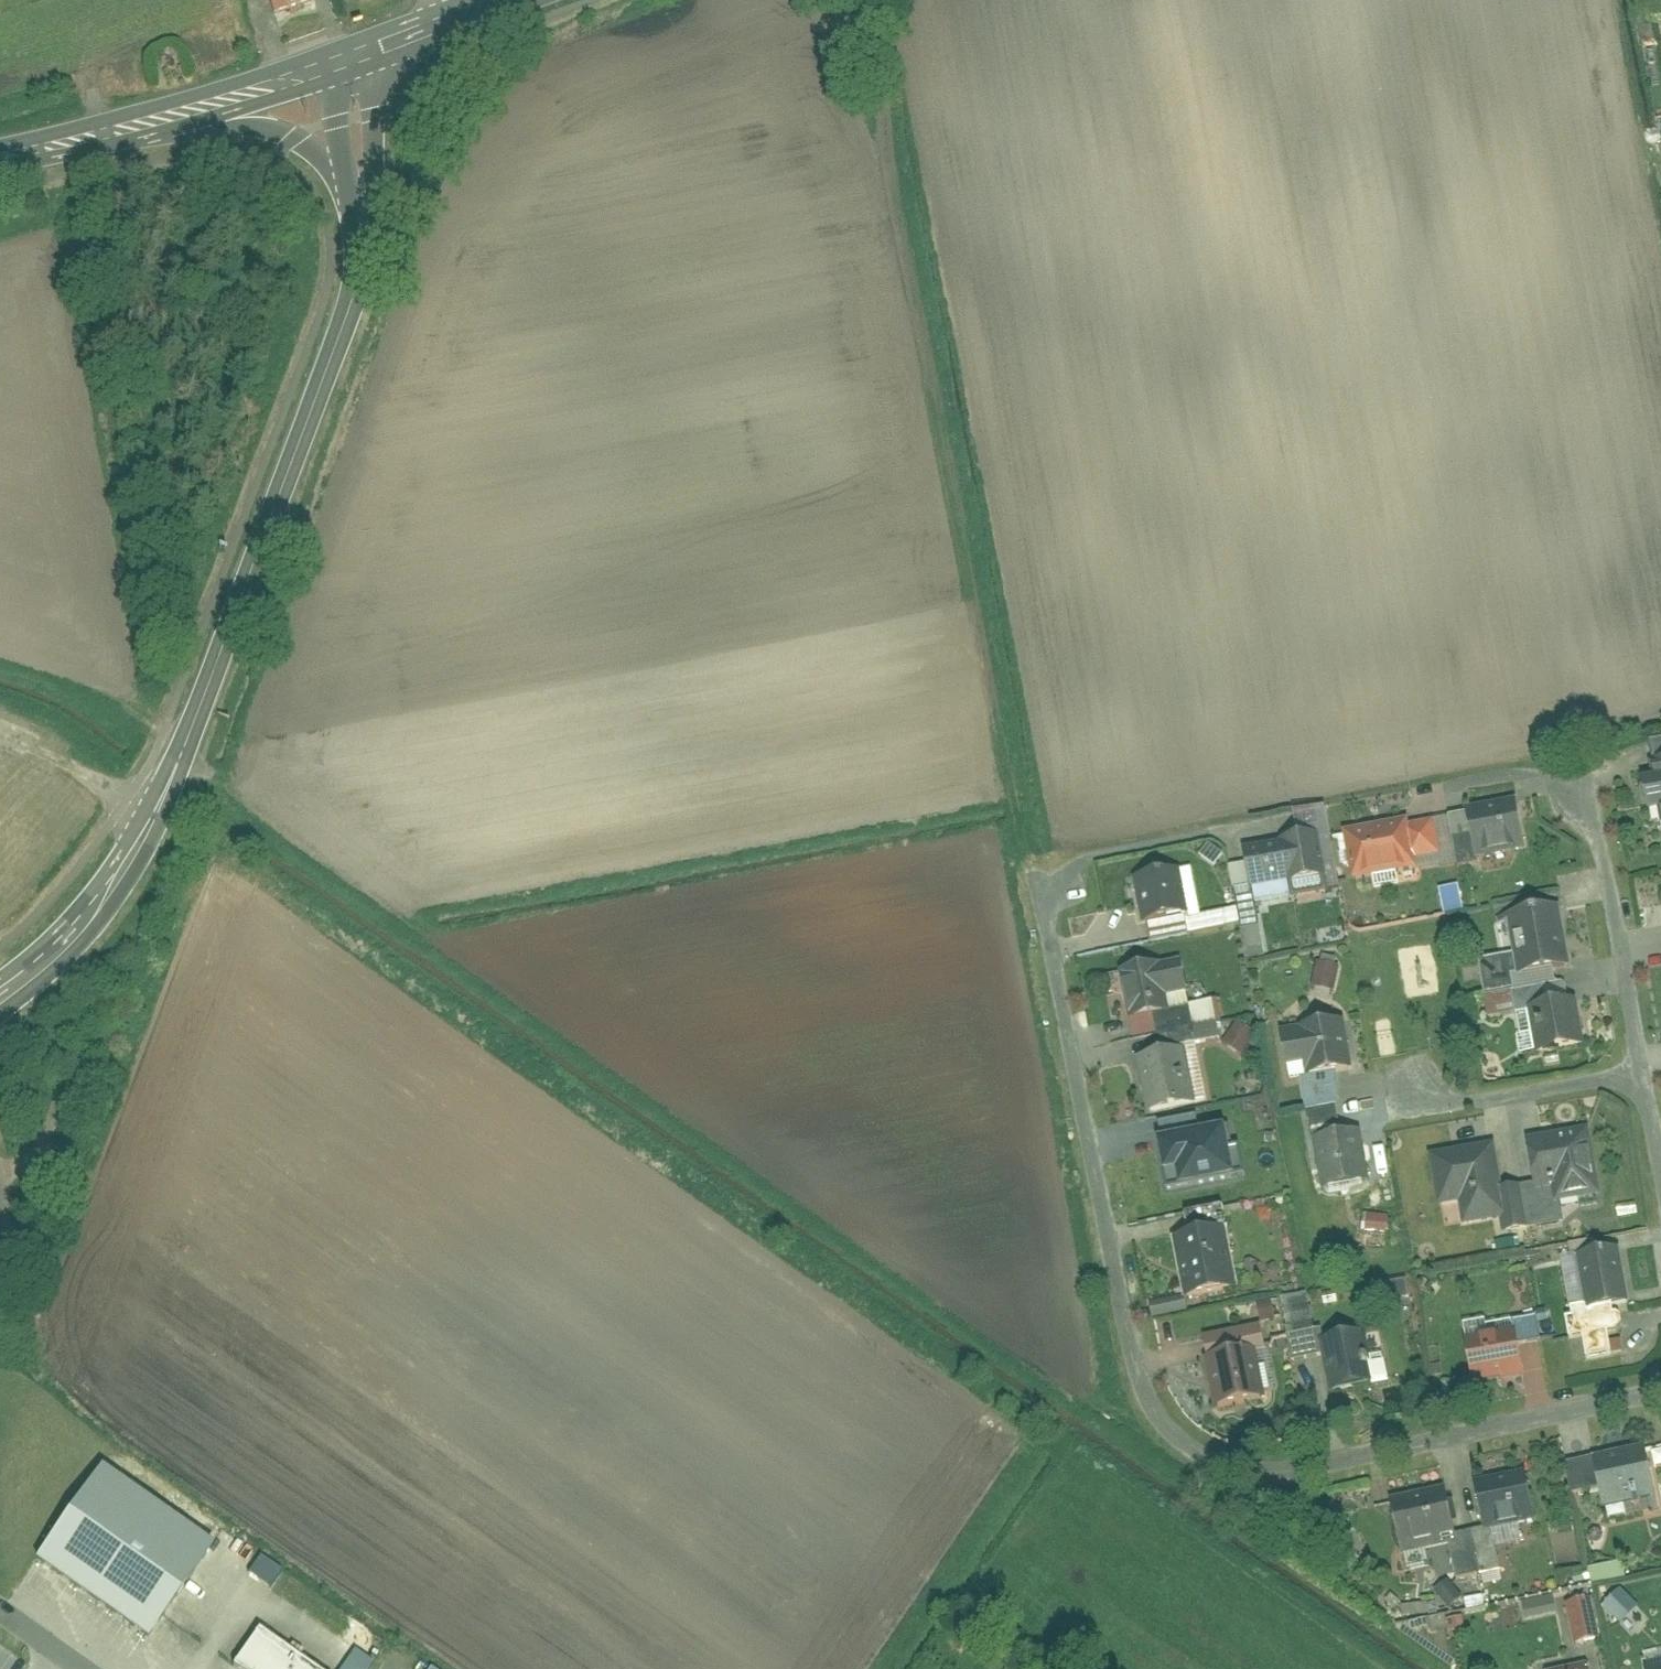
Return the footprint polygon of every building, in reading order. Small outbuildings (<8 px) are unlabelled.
[(313,1),(313,0),(268,0),(274,15),(313,1)] [(1650,767),(1659,820),(1660,820),(1660,765),(1650,767)] [(1507,811),(1467,818),(1474,865),(1515,858),(1507,811)] [(1350,842),(1358,880),(1435,863),(1427,825),(1350,842)] [(1318,839),(1242,854),(1251,896),(1326,881),(1318,839)] [(1172,879),(1136,887),(1147,929),(1182,921),(1172,879)] [(1439,894),(1443,918),(1461,915),(1458,891),(1439,894)] [(1547,913),(1503,922),(1516,986),(1560,978),(1547,913)] [(1181,964),(1119,978),(1129,1025),(1159,1018),(1155,1000),(1187,993),(1181,964)] [(1337,996),(1339,970),(1315,968),(1312,993),(1337,996)] [(1572,1004),(1529,1012),(1538,1059),(1581,1051),(1572,1004)] [(1222,1049),(1241,1060),(1253,1039),(1234,1028),(1222,1049)] [(1300,1039),(1278,1043),(1286,1089),(1302,1086),(1307,1109),(1344,1103),(1331,1028),(1299,1034),(1300,1039)] [(1185,1054),(1136,1063),(1146,1117),(1195,1107),(1185,1054)] [(1225,1132),(1160,1144),(1166,1178),(1179,1176),(1181,1189),(1234,1180),(1225,1132)] [(1590,1133),(1521,1147),(1539,1235),(1566,1230),(1561,1208),(1603,1199),(1590,1133)] [(1352,1135),(1313,1142),(1322,1195),(1361,1188),(1352,1135)] [(1522,1186),(1503,1190),(1495,1148),(1428,1160),(1438,1213),(1458,1209),(1462,1232),(1501,1225),(1504,1244),(1532,1239),(1522,1186)] [(1362,1235),(1387,1237),(1388,1220),(1364,1218),(1362,1235)] [(1170,1232),(1183,1305),(1230,1296),(1218,1223),(1170,1232)] [(1626,1306),(1616,1253),(1579,1260),(1581,1268),(1587,1301),(1566,1306),(1576,1362),(1611,1356),(1602,1311),(1626,1306)] [(1407,1285),(1375,1287),(1376,1304),(1409,1302),(1407,1285)] [(1288,1363),(1315,1361),(1311,1298),(1284,1300),(1288,1363)] [(1150,1323),(1184,1316),(1181,1301),(1147,1308),(1150,1323)] [(1334,1397),(1370,1391),(1362,1337),(1326,1343),(1334,1397)] [(1469,1348),(1476,1387),(1520,1379),(1513,1341),(1469,1348)] [(1213,1415),(1251,1409),(1242,1355),(1204,1361),(1213,1415)] [(1262,1385),(1271,1383),(1264,1357),(1254,1359),(1262,1385)] [(1644,1451),(1591,1463),(1600,1507),(1654,1495),(1644,1451)] [(97,1476),(32,1571),(141,1647),(208,1554),(97,1476)] [(1527,1479),(1475,1491),(1486,1536),(1472,1539),(1483,1589),(1502,1584),(1491,1535),(1537,1524),(1527,1479)] [(1478,1579),(1469,1539),(1456,1542),(1445,1492),(1387,1504),(1399,1563),(1449,1553),(1456,1584),(1478,1579)] [(1636,1615),(1619,1597),(1604,1610),(1622,1629),(1636,1615)] [(1521,1606),(1524,1624),(1556,1619),(1553,1601),(1521,1606)] [(1586,1606),(1567,1610),(1576,1651),(1595,1647),(1586,1606)] [(261,1634),(234,1668),(311,1668),(261,1634)] [(372,1666),(350,1654),(341,1668),(370,1668),(372,1666)]
